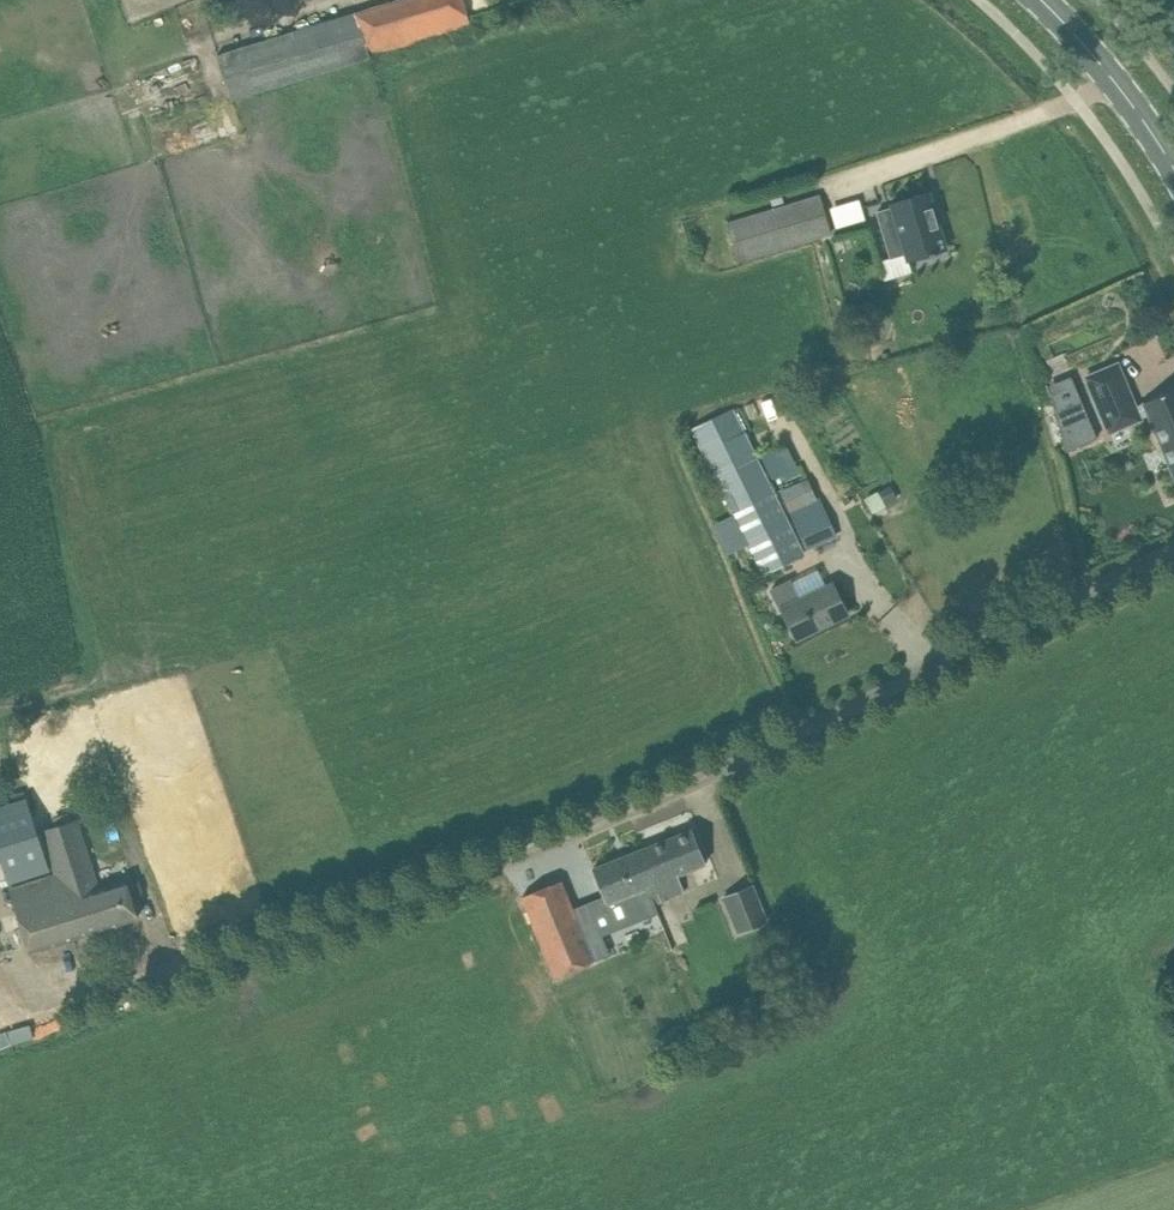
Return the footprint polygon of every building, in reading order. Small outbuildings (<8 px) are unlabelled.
[(218,54),(232,98),(369,54),(369,56),(474,25),(464,0),(395,0),(304,26),(218,54)] [(893,206),(876,211),(880,224),(890,259),(904,254),(906,261),(910,260),(930,254),(931,256),(936,255),(935,252),(942,250),(934,222),(932,223),(930,216),(936,214),(929,191),(906,198),(892,203),(893,206)] [(739,260),(824,235),(831,233),(820,194),(727,222),(739,260)] [(835,227),(865,218),(859,198),(829,206),(835,227)] [(1096,372),(1086,377),(1109,433),(1144,419),(1143,417),(1149,414),(1172,467),(1173,472),(1173,389),(1144,401),(1145,402),(1136,406),(1118,363),(1096,372)] [(1064,399),(1056,401),(1057,407),(1067,449),(1096,437),(1078,394),(1077,394),(1069,397),(1068,394),(1063,396),(1064,399)] [(765,573),(803,555),(731,408),(693,427),(765,573)] [(818,497),(816,498),(807,478),(781,489),(807,548),(837,535),(826,512),(825,512),(818,497)] [(847,613),(848,613),(833,583),(800,599),(790,579),(771,589),(782,609),(783,609),(797,638),(819,627),(818,624),(846,611),(847,613)] [(38,830),(28,798),(0,807),(0,842),(38,830)] [(77,819),(42,830),(56,874),(11,888),(31,951),(138,917),(126,879),(99,887),(77,819)] [(647,886),(654,903),(684,891),(678,874),(706,863),(692,829),(644,848),(658,882),(647,886)] [(658,882),(644,848),(594,868),(614,920),(654,903),(647,886),(658,882)] [(562,880),(522,896),(554,976),(594,960),(562,880)] [(768,920),(752,884),(724,895),(740,932),(768,920)] [(594,902),(579,908),(594,945),(609,939),(594,902)]
